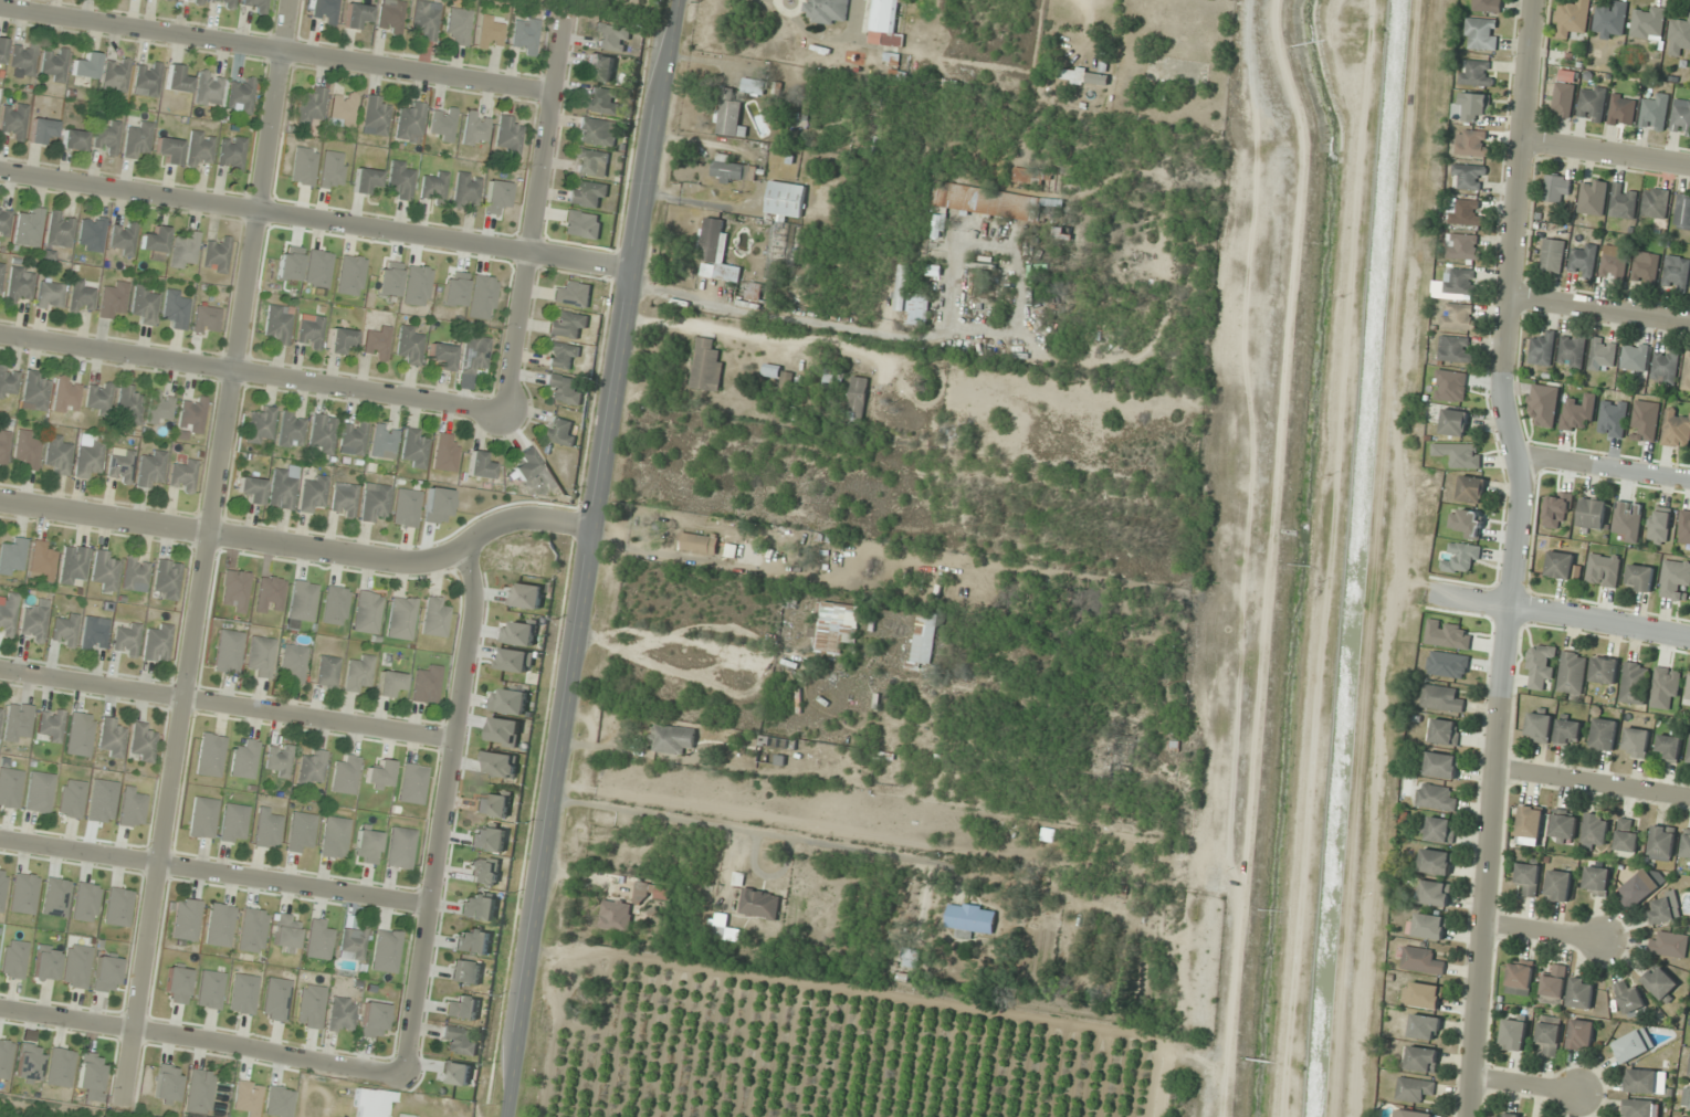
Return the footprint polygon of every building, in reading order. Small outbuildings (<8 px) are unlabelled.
[(210,5),(233,10),(235,0),(211,0),(210,5)] [(266,14),(268,0),(244,0),(243,10),(266,14)] [(316,20),(323,19),(325,27),(341,24),(336,0),(313,0),(316,20)] [(420,41),(435,44),(441,4),(417,0),(411,33),(421,35),(420,41)] [(808,23),(849,25),(850,0),(809,0),(808,23)] [(869,44),(902,48),(903,35),(895,34),(899,0),(874,0),(869,44)] [(1470,12),(1501,13),(1501,0),(1470,0),(1470,12)] [(1572,4),(1560,3),(1555,37),(1585,41),(1591,0),(1573,0),(1572,4)] [(403,2),(380,2),(380,26),(390,26),(390,37),(403,37),(403,2)] [(359,22),(369,24),(372,8),(350,3),(344,30),(356,32),(359,22)] [(1631,37),(1662,41),(1666,8),(1635,4),(1631,37)] [(445,34),(457,38),(454,46),(465,48),(474,14),(452,8),(445,34)] [(1667,54),(1685,56),(1686,48),(1689,49),(1689,12),(1688,12),(1687,22),(1671,20),(1667,54)] [(509,48),(531,56),(543,25),(521,16),(509,48)] [(504,49),(504,18),(480,18),(480,49),(504,49)] [(1498,50),(1498,19),(1466,19),(1466,50),(1498,50)] [(628,52),(630,27),(596,24),(594,48),(628,52)] [(35,80),(38,48),(13,45),(9,77),(35,80)] [(67,50),(43,50),(43,82),(67,82),(67,50)] [(71,78),(96,82),(100,54),(88,52),(86,63),(74,61),(71,78)] [(612,82),(615,57),(590,54),(588,69),(597,70),(596,80),(612,82)] [(127,93),(130,60),(106,57),(103,91),(127,93)] [(1493,86),(1493,61),(1467,61),(1467,72),(1460,72),(1460,86),(1493,86)] [(136,96),(160,96),(160,64),(136,64),(136,96)] [(181,77),(183,67),(170,65),(166,91),(189,95),(192,78),(181,77)] [(1552,116),(1571,119),(1578,73),(1559,70),(1552,116)] [(1060,83),(1107,83),(1107,71),(1060,71),(1060,83)] [(222,106),(222,73),(197,73),(197,106),(222,106)] [(251,115),(255,81),(231,78),(226,112),(251,115)] [(765,95),(766,79),(744,78),(743,94),(765,95)] [(1601,122),(1608,90),(1583,85),(1577,117),(1601,122)] [(323,127),(326,89),(312,88),(311,94),(300,93),(297,124),(323,127)] [(740,125),(742,101),(734,100),(735,89),(722,88),(718,135),(747,137),(748,126),(740,125)] [(593,99),(584,99),(584,113),(620,113),(620,89),(593,89),(593,99)] [(357,95),(333,93),(330,124),(354,127),(357,95)] [(1655,103),(1646,100),(1638,126),(1661,133),(1672,97),(1658,93),(1655,103)] [(1453,103),(1453,121),(1492,121),(1492,94),(1461,94),(1461,103),(1453,103)] [(1609,125),(1633,128),(1636,98),(1612,95),(1609,125)] [(387,136),(391,99),(367,97),(363,134),(387,136)] [(1676,99),(1669,133),(1689,137),(1689,102),(1676,99)] [(427,106),(403,102),(395,140),(420,144),(427,106)] [(3,140),(25,140),(25,105),(3,105),(3,140)] [(488,146),(488,114),(465,114),(465,146),(488,146)] [(512,127),(513,118),(499,117),(498,146),(506,146),(506,157),(520,157),(521,127),(512,127)] [(578,143),(616,147),(618,122),(581,118),(578,143)] [(43,137),(56,138),(57,121),(33,119),(30,145),(42,146),(43,137)] [(155,126),(140,121),(138,127),(131,125),(122,156),(144,162),(155,126)] [(117,156),(122,124),(109,122),(108,128),(97,127),(93,152),(117,156)] [(62,152),(85,154),(87,132),(64,130),(62,152)] [(1456,156),(1486,156),(1486,130),(1456,130),(1456,156)] [(210,169),(214,134),(191,131),(187,167),(210,169)] [(156,154),(167,156),(166,165),(178,167),(182,141),(158,138),(156,154)] [(220,173),(244,173),(244,138),(220,138),(220,173)] [(608,175),(608,151),(575,151),(575,175),(608,175)] [(757,180),(756,165),(735,167),(734,155),(712,156),(714,178),(722,178),(722,183),(757,180)] [(390,165),(389,190),(397,190),(397,202),(412,202),(413,165),(390,165)] [(1453,179),(1458,179),(1458,191),(1486,191),(1486,165),(1453,165),(1453,179)] [(1052,171),(1013,168),(1012,184),(1050,187),(1052,171)] [(366,195),(366,188),(380,188),(380,170),(355,170),(355,195),(366,195)] [(448,173),(435,172),(435,178),(424,177),(421,199),(445,202),(448,173)] [(481,175),(456,174),(455,208),(480,209),(481,175)] [(1570,203),(1570,176),(1545,176),(1545,203),(1570,203)] [(1577,213),(1603,217),(1609,183),(1583,178),(1577,213)] [(807,185),(770,181),(767,214),(804,218),(807,185)] [(606,207),(606,183),(579,183),(579,190),(569,190),(569,207),(606,207)] [(931,208),(1042,222),(1045,197),(934,184),(931,208)] [(1636,219),(1638,186),(1613,184),(1611,217),(1636,219)] [(1665,220),(1670,191),(1645,187),(1641,216),(1665,220)] [(1675,195),(1677,230),(1689,229),(1689,194),(1675,195)] [(1484,201),(1451,198),(1449,224),(1482,227),(1484,201)] [(45,210),(23,206),(17,245),(39,249),(45,210)] [(10,238),(10,210),(0,210),(0,238),(10,238)] [(72,249),(75,215),(50,213),(47,247),(72,249)] [(932,237),(942,237),(942,216),(932,216),(932,237)] [(101,254),(107,221),(83,217),(78,250),(101,254)] [(715,279),(740,282),(742,268),(723,265),(727,234),(723,233),(724,220),(703,217),(697,261),(716,264),(715,279)] [(110,246),(120,247),(119,257),(134,258),(137,226),(112,223),(110,246)] [(150,257),(158,262),(173,233),(159,226),(152,239),(146,235),(140,247),(152,254),(150,257)] [(172,270),(197,270),(197,233),(187,233),(187,241),(172,241),(172,270)] [(1447,260),(1481,260),(1481,235),(1447,235),(1447,260)] [(202,271),(226,275),(232,241),(208,237),(202,271)] [(1565,241),(1544,239),(1541,272),(1562,274),(1565,241)] [(1597,249),(1575,246),(1571,275),(1593,278),(1597,249)] [(1627,250),(1603,249),(1601,279),(1625,280),(1627,250)] [(1660,256),(1636,251),(1630,281),(1654,286),(1660,256)] [(1689,266),(1689,260),(1667,256),(1661,285),(1685,290),(1689,266)] [(910,267),(900,266),(894,310),(904,311),(910,267)] [(30,305),(34,271),(11,268),(6,302),(30,305)] [(1476,270),(1445,270),(1445,295),(1476,295),(1476,270)] [(62,311),(65,285),(40,283),(37,309),(62,311)] [(127,284),(103,283),(102,319),(114,320),(114,316),(126,316),(127,284)] [(589,308),(591,285),(565,283),(565,284),(556,284),(554,304),(589,308)] [(746,299),(760,302),(763,286),(750,283),(746,299)] [(93,314),(93,285),(70,285),(70,314),(93,314)] [(154,326),(160,290),(136,286),(131,317),(141,319),(141,324),(154,326)] [(172,330),(187,331),(188,294),(165,292),(164,319),(172,319),(172,330)] [(928,326),(931,296),(910,294),(907,324),(928,326)] [(1477,329),(1477,305),(1442,305),(1442,329),(1477,329)] [(220,309),(195,307),(194,333),(218,335),(220,309)] [(292,310),(268,307),(264,343),(288,346),(292,310)] [(586,338),(586,315),(559,315),(559,323),(549,323),(549,338),(586,338)] [(325,318),(301,316),(297,348),(321,350),(325,318)] [(391,328),(380,326),(379,336),(366,334),(363,357),(387,360),(391,328)] [(341,356),(344,345),(352,347),(357,333),(335,327),(327,352),(341,356)] [(422,329),(398,329),(398,357),(406,357),(406,366),(422,366),(422,329)] [(1529,364),(1552,366),(1555,331),(1545,330),(1545,340),(1531,339),(1529,364)] [(1583,370),(1586,337),(1562,334),(1558,367),(1583,370)] [(476,367),(486,369),(491,341),(467,336),(460,373),(474,376),(476,367)] [(719,340),(697,337),(690,388),(720,392),(724,362),(717,361),(719,340)] [(1589,369),(1612,373),(1618,341),(1594,337),(1589,369)] [(1471,338),(1440,338),(1440,356),(1430,356),(1430,364),(1471,364),(1471,338)] [(577,370),(578,345),(547,343),(546,354),(553,354),(553,369),(577,370)] [(1646,372),(1648,345),(1624,343),(1621,369),(1646,372)] [(438,371),(452,373),(455,347),(431,344),(429,359),(439,360),(438,371)] [(1651,383),(1675,385),(1678,352),(1655,350),(1651,383)] [(1686,352),(1681,388),(1689,389),(1689,353),(1686,352)] [(788,419),(796,373),(782,371),(783,366),(765,363),(764,376),(782,379),(776,418),(788,419)] [(823,388),(840,392),(846,371),(828,367),(823,388)] [(3,401),(4,395),(15,397),(20,371),(0,368),(0,401),(3,401)] [(40,373),(26,371),(22,410),(47,412),(50,384),(39,382),(40,373)] [(545,387),(554,389),(552,400),(580,407),(583,393),(576,391),(579,381),(548,374),(545,387)] [(863,421),(869,379),(853,376),(847,419),(863,421)] [(56,414),(78,414),(78,380),(56,380),(56,414)] [(1560,385),(1532,382),(1528,415),(1535,416),(1534,425),(1556,428),(1560,385)] [(111,414),(111,384),(87,384),(87,414),(111,414)] [(117,424),(141,425),(143,388),(119,387),(117,424)] [(171,427),(174,395),(150,393),(147,424),(171,427)] [(1585,404),(1565,401),(1561,428),(1590,433),(1596,395),(1586,393),(1585,404)] [(193,403),(186,401),(176,427),(197,435),(210,401),(196,396),(193,403)] [(260,416),(250,414),(245,442),(268,447),(275,410),(262,407),(260,416)] [(1469,411),(1443,408),(1440,435),(1465,438),(1469,411)] [(303,414),(279,414),(279,448),(303,448),(303,414)] [(332,456),(338,419),(314,415),(307,452),(332,456)] [(579,424),(549,415),(542,438),(572,447),(579,424)] [(1689,428),(1689,420),(1666,417),(1661,442),(1688,445),(1689,428)] [(368,425),(345,421),(339,453),(362,458),(368,425)] [(371,458),(395,460),(398,428),(374,426),(371,458)] [(3,466),(13,435),(1,431),(0,433),(0,466),(3,466)] [(430,434),(406,431),(402,467),(426,469),(430,434)] [(12,467),(36,472),(42,436),(19,432),(12,467)] [(456,473),(459,437),(438,435),(434,471),(456,473)] [(73,439),(49,436),(45,473),(69,476),(73,439)] [(76,478),(100,480),(104,439),(80,436),(76,478)] [(542,469),(528,447),(516,455),(522,465),(513,471),(521,483),(542,469)] [(151,491),(153,481),(161,483),(167,455),(145,449),(136,487),(151,491)] [(133,483),(133,450),(109,450),(109,483),(133,483)] [(492,482),(495,466),(483,463),(485,454),(473,452),(467,476),(492,482)] [(190,495),(200,464),(186,459),(183,469),(174,466),(168,488),(190,495)] [(298,469),(273,466),(268,508),(292,511),(298,469)] [(1457,500),(1482,504),(1486,480),(1462,476),(1457,500)] [(301,513),(325,513),(325,477),(301,477),(301,513)] [(247,494),(247,505),(262,505),(262,480),(239,480),(239,493),(247,494)] [(331,516),(355,519),(358,486),(334,484),(331,516)] [(360,521),(383,526),(390,488),(366,484),(360,521)] [(1568,528),(1568,493),(1546,493),(1546,528),(1568,528)] [(1579,527),(1603,530),(1606,501),(1582,498),(1579,527)] [(1651,542),(1670,541),(1668,510),(1649,511),(1651,542)] [(1682,511),(1678,546),(1689,547),(1689,512),(1682,511)] [(717,554),(718,537),(684,534),(683,551),(717,554)] [(0,546),(0,575),(22,577),(25,540),(7,539),(7,546),(0,546)] [(57,546),(32,542),(27,578),(52,582),(57,546)] [(1450,559),(1443,559),(1443,572),(1471,572),(1471,563),(1481,563),(1481,545),(1450,545),(1450,559)] [(88,549),(63,546),(59,585),(84,587),(88,549)] [(1575,555),(1550,551),(1546,576),(1570,580),(1575,555)] [(91,589),(115,591),(119,554),(95,552),(91,589)] [(126,557),(121,590),(145,593),(150,560),(126,557)] [(153,598),(177,601),(181,563),(157,560),(153,598)] [(1688,587),(1689,588),(1689,563),(1664,560),(1660,597),(1687,600),(1688,587)] [(1627,589),(1652,592),(1654,567),(1629,565),(1627,589)] [(223,612),(248,612),(248,572),(223,572),(223,612)] [(255,612),(281,616),(287,580),(261,576),(255,612)] [(318,584),(294,581),(289,619),(313,622),(318,584)] [(541,610),(544,586),(511,582),(508,606),(541,610)] [(349,589),(328,586),(323,623),(344,626),(349,589)] [(785,609),(799,609),(799,591),(785,591),(785,609)] [(383,595),(359,592),(354,633),(378,635),(383,595)] [(1,633),(0,638),(11,639),(17,595),(7,593),(5,606),(0,606),(0,633),(1,633)] [(388,639),(412,641),(416,600),(392,597),(388,639)] [(448,599),(425,599),(424,636),(447,637),(448,599)] [(30,643),(44,645),(49,602),(35,600),(34,608),(22,606),(19,631),(31,632),(30,643)] [(857,645),(861,607),(817,602),(813,640),(815,640),(814,652),(842,655),(844,643),(857,645)] [(938,615),(916,613),(910,666),(931,669),(938,615)] [(74,648),(79,616),(66,614),(65,622),(54,620),(50,645),(74,648)] [(105,653),(108,620),(84,617),(81,650),(105,653)] [(115,631),(112,654),(136,657),(140,625),(127,624),(126,632),(115,631)] [(141,659),(164,665),(174,627),(159,624),(157,633),(148,630),(141,659)] [(213,670),(236,675),(245,635),(221,630),(213,670)] [(279,644),(255,636),(245,665),(257,669),(254,676),(267,680),(279,644)] [(281,682),(304,684),(307,648),(285,645),(281,682)] [(1553,690),(1554,646),(1529,646),(1528,689),(1553,690)] [(1587,655),(1563,652),(1558,692),(1582,695),(1587,655)] [(1428,676),(1468,678),(1469,654),(1429,653),(1428,676)] [(357,696),(363,686),(365,687),(377,664),(358,654),(340,687),(357,696)] [(341,660),(322,656),(316,686),(335,689),(341,660)] [(1617,660),(1593,658),(1591,682),(1615,684),(1617,660)] [(1650,666),(1625,662),(1620,702),(1644,706),(1650,666)] [(427,675),(416,673),(412,702),(436,705),(441,668),(428,666),(427,675)] [(403,691),(406,675),(382,672),(378,696),(391,699),(393,689),(403,691)] [(1465,701),(1455,699),(1456,689),(1424,685),(1421,708),(1464,713),(1465,701)] [(2,740),(26,745),(33,708),(9,703),(2,740)] [(1548,744),(1554,712),(1531,707),(1525,739),(1548,744)] [(61,743),(62,711),(39,710),(37,741),(61,743)] [(87,758),(95,717),(71,713),(64,754),(87,758)] [(1557,746),(1579,747),(1580,718),(1558,717),(1557,746)] [(1458,746),(1462,723),(1434,718),(1430,741),(1458,746)] [(97,756),(120,759),(125,722),(102,719),(97,756)] [(1617,721),(1595,719),(1591,750),(1614,752),(1617,721)] [(682,755),(683,747),(694,749),(696,729),(655,724),(652,752),(682,755)] [(154,725),(130,725),(130,762),(154,762),(154,725)] [(1645,759),(1650,731),(1627,727),(1622,755),(1645,759)] [(221,777),(225,737),(201,734),(197,775),(221,777)] [(1679,763),(1681,737),(1659,735),(1657,752),(1665,753),(1665,762),(1679,763)] [(260,742),(246,740),(244,747),(236,746),(230,776),(253,780),(260,742)] [(266,776),(290,778),(293,746),(269,744),(266,776)] [(320,789),(327,752),(315,750),(313,759),(302,757),(297,785),(320,789)] [(489,763),(488,775),(516,779),(519,756),(485,751),(483,763),(489,763)] [(1426,775),(1456,779),(1459,756),(1429,752),(1426,775)] [(332,793),(355,795),(359,757),(348,756),(347,765),(336,763),(332,793)] [(367,769),(365,786),(390,789),(393,762),(381,760),(380,771),(367,769)] [(423,806),(427,767),(404,764),(399,803),(423,806)] [(17,810),(22,772),(0,769),(0,807),(17,810)] [(49,815),(54,775),(29,772),(24,812),(49,815)] [(84,783),(62,780),(57,816),(79,819),(84,783)] [(1459,790),(1421,783),(1416,805),(1454,812),(1459,790)] [(117,826),(141,829),(146,790),(122,787),(117,826)] [(190,837),(214,840),(218,800),(193,798),(190,837)] [(220,843),(244,846),(249,807),(225,804),(220,843)] [(1540,839),(1543,808),(1521,806),(1517,837),(1540,839)] [(255,848),(278,851),(283,811),(259,808),(255,848)] [(287,852),(311,856),(317,816),(294,812),(287,852)] [(1578,817),(1555,812),(1550,837),(1573,841),(1578,817)] [(1609,816),(1586,814),(1583,846),(1606,848),(1609,816)] [(1421,839),(1452,844),(1456,822),(1425,816),(1421,839)] [(320,857),(344,861),(350,821),(326,817),(320,857)] [(1637,857),(1637,833),(1630,833),(1630,819),(1617,819),(1617,857),(1637,857)] [(471,848),(504,852),(507,830),(474,825),(471,848)] [(1649,860),(1672,862),(1675,828),(1652,825),(1649,860)] [(381,830),(359,828),(355,862),(377,865),(381,830)] [(410,871),(417,832),(393,828),(386,867),(410,871)] [(1689,858),(1689,834),(1685,833),(1682,857),(1689,858)] [(1417,871),(1450,875),(1453,853),(1420,849),(1417,871)] [(1526,886),(1524,896),(1535,898),(1541,865),(1520,862),(1516,884),(1526,886)] [(1610,869),(1586,866),(1583,894),(1607,897),(1610,869)] [(1660,886),(1646,869),(1617,893),(1632,910),(1660,886)] [(1546,900),(1568,902),(1571,872),(1549,870),(1546,900)] [(9,913),(34,915),(38,877),(13,874),(9,913)] [(71,882),(48,878),(41,914),(64,918),(71,882)] [(1448,907),(1452,884),(1421,880),(1418,903),(1448,907)] [(668,902),(671,887),(637,882),(635,897),(668,902)] [(72,920),(93,923),(99,886),(78,883),(72,920)] [(131,890),(108,888),(105,926),(128,927),(131,890)] [(740,914),(777,920),(781,894),(745,888),(740,914)] [(494,922),(498,900),(464,893),(459,916),(494,922)] [(171,939),(196,942),(201,902),(177,899),(171,939)] [(1649,900),(1650,923),(1674,922),(1673,899),(1649,900)] [(633,902),(603,900),(600,930),(631,932),(633,902)] [(230,948),(235,907),(210,904),(205,945),(230,948)] [(994,935),(997,909),(949,904),(946,930),(994,935)] [(269,913),(245,908),(237,950),(261,955),(269,913)] [(1437,944),(1448,925),(1420,909),(1409,928),(1437,944)] [(301,918),(278,913),(272,946),(295,950),(301,918)] [(741,930),(727,927),(729,916),(719,914),(713,937),(738,943),(741,930)] [(331,921),(308,921),(308,960),(331,960),(331,921)] [(364,961),(365,928),(342,927),(340,960),(364,961)] [(492,932),(457,929),(455,952),(489,955),(492,932)] [(401,933),(376,930),(371,971),(396,974),(401,933)] [(1688,936),(1653,930),(1649,953),(1685,959),(1688,936)] [(1,978),(23,980),(27,943),(4,941),(1,978)] [(92,948),(68,944),(61,987),(85,991),(92,948)] [(1445,963),(1434,961),(1436,951),(1405,946),(1401,968),(1443,975),(1445,963)] [(901,965),(916,969),(920,950),(905,947),(901,965)] [(120,960),(97,956),(92,992),(114,996),(120,960)] [(482,964),(453,961),(451,983),(480,986),(482,964)] [(1532,994),(1532,964),(1508,964),(1508,994),(1532,994)] [(1665,1003),(1681,987),(1658,964),(1642,980),(1665,1003)] [(1554,976),(1543,975),(1541,1003),(1564,1004),(1566,966),(1555,965),(1554,976)] [(186,1004),(190,970),(167,968),(163,1002),(186,1004)] [(219,1011),(224,974),(201,971),(196,1008),(219,1011)] [(259,978),(235,974),(228,1012),(253,1016),(259,978)] [(1594,980),(1572,977),(1569,1007),(1590,1010),(1594,980)] [(285,1023),(292,982),(268,978),(261,1020),(285,1023)] [(1627,992),(1623,982),(1613,986),(1625,1015),(1646,1007),(1638,987),(1627,992)] [(1439,1009),(1442,986),(1412,983),(1409,1006),(1439,1009)] [(319,1031),(327,989),(303,984),(295,1026),(319,1031)] [(445,1017),(478,1021),(481,1000),(447,996),(445,1017)] [(356,1001),(332,997),(327,1032),(351,1035),(356,1001)] [(388,1006),(364,1003),(360,1037),(384,1040),(388,1006)] [(1438,1042),(1442,1018),(1413,1013),(1409,1037),(1438,1042)] [(1562,1018),(1540,1016),(1537,1044),(1547,1045),(1546,1056),(1558,1057),(1562,1018)] [(1501,1049),(1522,1053),(1527,1022),(1505,1018),(1501,1049)] [(1568,1049),(1591,1052),(1595,1023),(1572,1019),(1568,1049)] [(476,1057),(480,1032),(442,1026),(440,1039),(449,1040),(447,1051),(476,1057)] [(1656,1047),(1644,1027),(1612,1045),(1623,1065),(1656,1047)] [(14,1043),(0,1041),(0,1080),(7,1082),(14,1043)] [(43,1048),(21,1044),(15,1080),(37,1084),(43,1048)] [(1405,1068),(1435,1074),(1440,1051),(1409,1045),(1405,1068)] [(47,1086),(70,1089),(74,1051),(51,1049),(47,1086)] [(99,1102),(104,1057),(82,1054),(77,1089),(88,1091),(86,1100),(99,1102)] [(175,1104),(181,1069),(159,1065),(153,1100),(175,1104)] [(184,1112),(208,1116),(216,1074),(192,1069),(184,1112)] [(1656,1094),(1656,1070),(1626,1070),(1626,1094),(1656,1094)] [(1397,1101),(1422,1102),(1422,1093),(1434,1094),(1435,1080),(1398,1079),(1397,1101)] [(1624,1100),(1624,1116),(1660,1116),(1660,1100),(1624,1100)]
